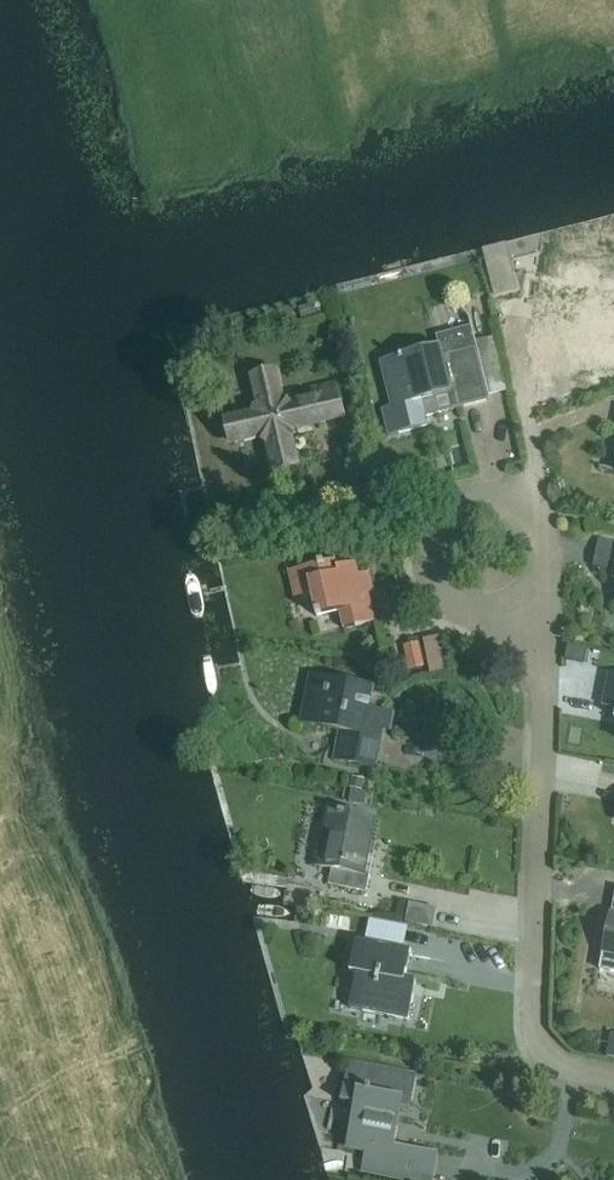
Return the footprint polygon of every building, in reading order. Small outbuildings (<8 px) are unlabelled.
[(506,244),(482,250),(495,297),(519,291),(506,244)] [(532,330),(547,332),(544,351),(549,350),(562,404),(613,391),(613,331),(609,333),(601,296),(607,295),(605,286),(598,287),(593,266),(557,275),(552,308),(534,313),(532,330)] [(477,345),(443,354),(441,345),(380,361),(391,407),(381,409),(388,435),(428,425),(425,416),(491,399),(477,345)] [(345,417),(337,382),(312,388),(314,398),(291,403),(283,399),(277,369),(251,375),(257,399),(249,414),(224,419),(230,444),(254,439),(263,445),(269,472),(305,464),(298,435),(302,427),(345,417)] [(294,597),(311,593),(316,616),(340,611),(344,628),(376,621),(369,591),(374,590),(370,571),(359,574),(357,562),(338,566),(336,559),(288,570),(294,597)] [(404,645),(409,670),(424,666),(419,642),(404,645)] [(564,658),(583,661),(585,648),(567,645),(564,658)] [(311,674),(301,721),(340,729),(335,759),(376,767),(376,766),(373,765),(382,721),(367,718),(373,687),(311,674)] [(609,675),(604,703),(613,705),(613,676),(609,675)] [(319,866),(332,868),(329,883),(367,891),(370,874),(365,873),(368,855),(374,856),(376,842),(371,841),(376,817),(330,808),(319,866)] [(405,922),(433,927),(436,908),(409,903),(405,922)] [(610,912),(599,969),(613,972),(613,913),(612,913),(610,912)] [(357,939),(350,971),(357,973),(351,1008),(409,1019),(417,981),(406,979),(412,950),(357,939)] [(417,1077),(348,1064),(341,1100),(359,1104),(355,1122),(351,1121),(346,1144),(365,1148),(361,1168),(423,1179),(433,1179),(438,1153),(394,1144),(398,1126),(394,1125),(397,1108),(410,1110),(417,1077)]
